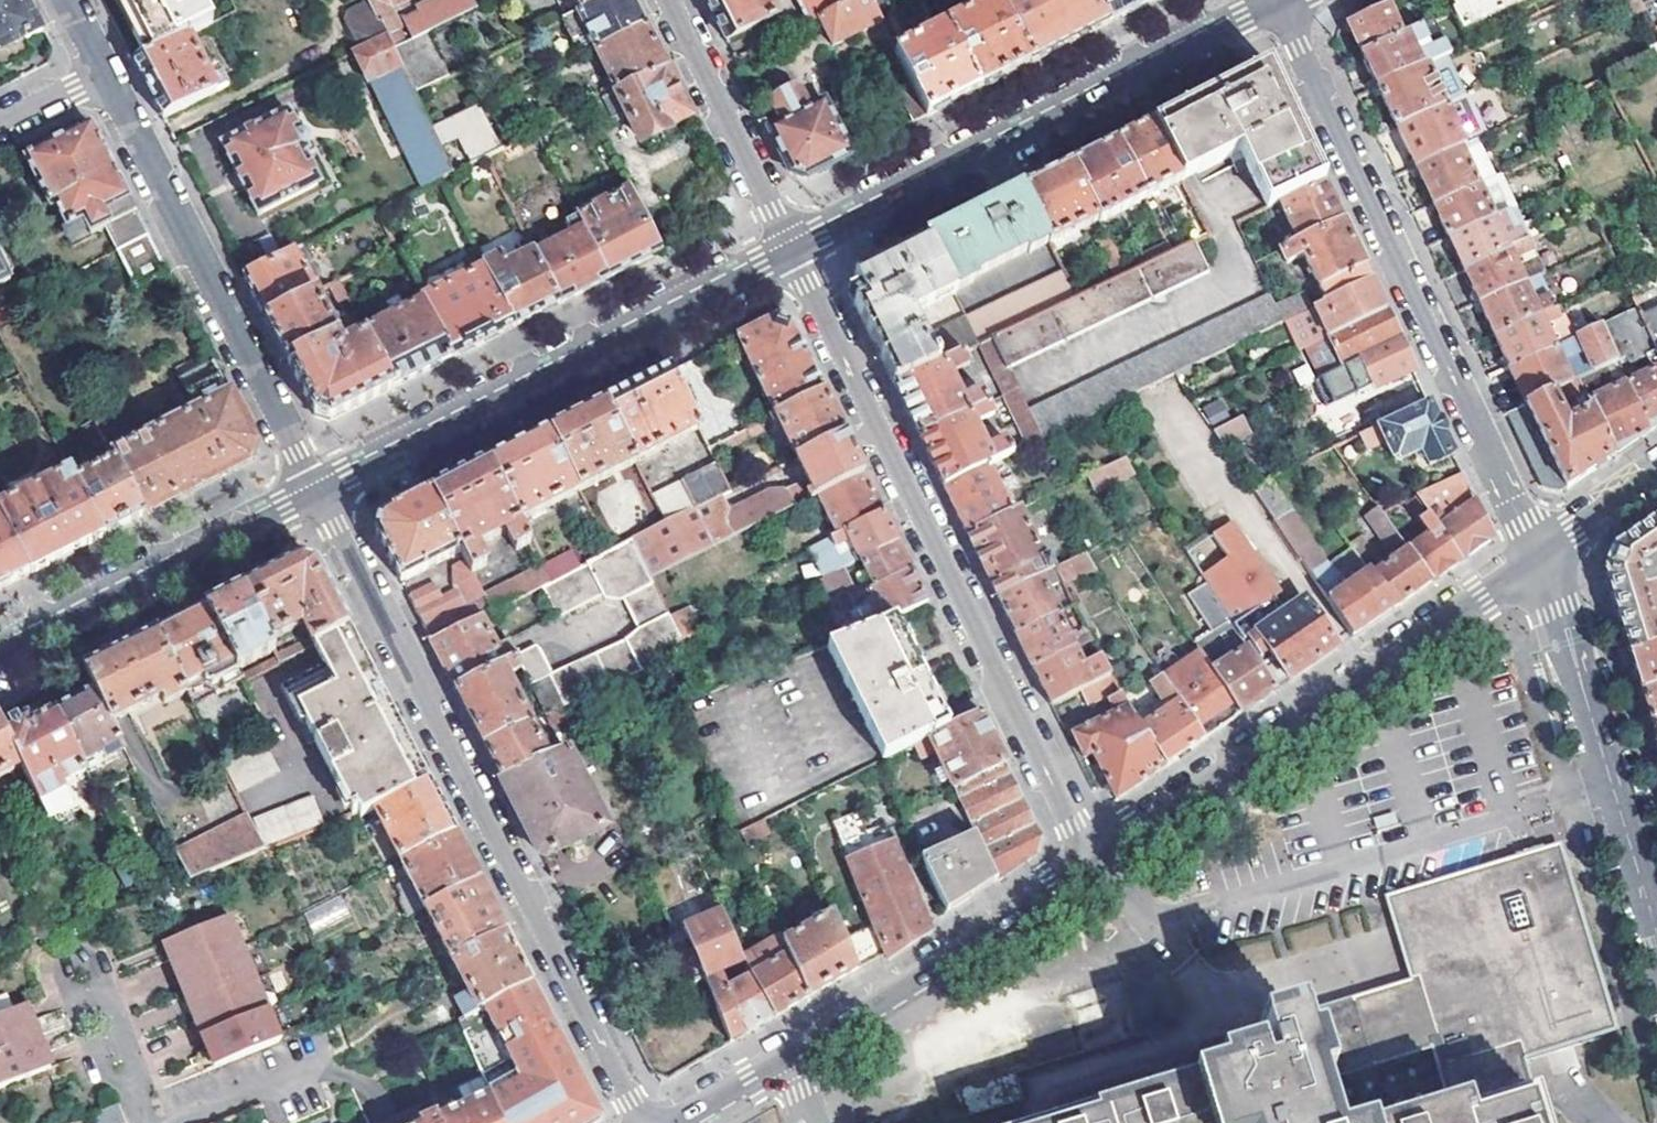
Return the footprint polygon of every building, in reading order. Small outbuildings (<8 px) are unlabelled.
[(34,57),(26,42),(46,32),(29,0),(0,0),(0,75),(34,57)] [(153,52),(188,35),(212,23),(213,22),(202,0),(127,0),(153,52)] [(372,1),(389,37),(395,48),(408,42),(392,8),(410,0),(371,0),(372,1)] [(413,39),(477,8),(473,0),(433,0),(402,15),(413,39)] [(595,47),(645,23),(641,15),(634,0),(607,0),(583,12),(563,22),(573,43),(589,36),(595,47)] [(583,12),(607,0),(577,0),(583,12)] [(726,41),(778,17),(769,0),(707,0),(726,41)] [(808,23),(818,18),(849,3),(848,0),(796,0),(808,23)] [(818,18),(832,46),(880,23),(875,14),(867,0),(856,0),(849,3),(818,18)] [(875,14),(887,8),(882,0),(867,0),(875,14)] [(997,0),(947,26),(980,89),(990,84),(1031,63),(999,4),(997,0)] [(1111,22),(1100,0),(1006,0),(999,4),(1031,63),(1071,42),(1111,22)] [(1111,22),(1119,18),(1154,0),(1100,0),(1111,22)] [(1456,10),(1452,12),(1460,30),(1523,0),(1451,0),(1456,10)] [(1643,7),(1643,8),(1645,11),(1656,33),(1656,0),(1643,7)] [(389,37),(372,1),(348,12),(366,48),(389,37)] [(1362,54),(1407,33),(1404,28),(1399,29),(1388,5),(1349,23),(1350,25),(1349,26),(1362,54)] [(1411,31),(1422,25),(1418,17),(1406,21),(1411,31)] [(1444,56),(1449,54),(1433,20),(1422,25),(1411,31),(1407,33),(1362,54),(1378,87),(1444,56)] [(645,23),(595,47),(617,92),(667,67),(662,58),(645,23)] [(980,89),(947,26),(895,52),(911,82),(929,115),(939,110),(980,89)] [(210,77),(188,35),(153,52),(134,62),(138,71),(163,119),(217,92),(210,77)] [(366,48),(353,54),(368,85),(371,84),(422,187),(441,177),(455,171),(433,126),(417,93),(395,48),(389,37),(366,48)] [(1398,128),(1446,105),(1470,94),(1466,85),(1459,88),(1444,56),(1378,87),(1398,128)] [(1242,151),(1266,207),(1279,200),(1324,179),(1270,64),(1227,87),(1154,124),(1183,180),(1242,151)] [(667,67),(617,92),(588,106),(602,133),(617,125),(615,119),(628,112),(641,140),(647,142),(651,150),(670,141),(666,132),(665,128),(690,116),(672,77),(667,67)] [(224,70),(210,77),(217,92),(230,85),(224,70)] [(822,170),(851,155),(824,104),(810,110),(800,88),(794,87),(791,81),(773,90),(776,97),(775,105),(780,114),(773,117),(778,127),(770,130),(791,173),(807,178),(822,170)] [(929,115),(911,82),(897,90),(914,123),(929,115)] [(433,126),(455,171),(485,156),(503,147),(482,103),(433,126)] [(1416,167),(1465,143),(1446,105),(1398,128),(1416,167)] [(287,111),(223,144),(237,171),(238,180),(240,184),(243,189),(249,194),(259,215),(322,183),(320,177),(323,176),(324,172),(319,162),(313,160),(309,163),(305,155),(308,152),(305,146),(307,140),(306,137),(299,135),(287,111)] [(1118,142),(1146,199),(1183,180),(1154,124),(1146,128),(1118,142)] [(85,223),(93,238),(108,231),(120,253),(150,238),(144,226),(93,127),(27,160),(53,211),(58,209),(69,231),(85,223)] [(1072,165),(1099,220),(1100,222),(1146,199),(1118,142),(1109,147),(1072,165)] [(1433,203),(1477,183),(1462,152),(1468,149),(1465,143),(1416,167),(1433,203)] [(1024,190),(1049,242),(1049,244),(1099,220),(1072,165),(1063,170),(1024,190)] [(1449,236),(1493,217),(1508,209),(1514,207),(1499,173),(1477,183),(1433,203),(1449,236)] [(1324,179),(1279,200),(1296,235),(1291,237),(1293,244),(1344,220),(1340,214),(1324,179)] [(578,216),(579,218),(609,277),(655,253),(662,250),(631,190),(578,216)] [(1029,252),(1049,242),(1024,190),(974,216),(928,240),(954,290),(974,281),(972,276),(1028,248),(1029,252)] [(71,249),(93,238),(85,223),(69,231),(58,209),(53,211),(71,249)] [(1518,231),(1508,209),(1493,217),(1504,238),(1518,231)] [(1465,269),(1529,239),(1523,228),(1518,231),(1504,238),(1493,217),(1449,236),(1465,269)] [(609,277),(579,218),(565,224),(571,238),(536,254),(560,302),(602,280),(609,277)] [(1293,244),(1281,250),(1286,260),(1304,253),(1326,300),(1371,279),(1362,259),(1344,220),(1293,244)] [(16,279),(18,273),(0,236),(0,249),(16,279)] [(140,293),(170,278),(150,238),(120,253),(140,293)] [(1171,252),(1165,239),(1127,257),(1133,270),(1171,252)] [(1480,301),(1523,281),(1543,272),(1534,251),(1529,239),(1465,269),(1480,301)] [(242,248),(253,271),(265,264),(261,256),(266,254),(259,240),(242,248)] [(954,290),(928,240),(856,276),(862,288),(868,299),(855,306),(894,384),(937,363),(925,337),(914,314),(955,294),(954,290)] [(1133,270),(1126,273),(1075,297),(995,336),(1009,365),(1051,346),(1055,349),(1064,349),(1068,342),(1066,338),(1152,297),(1155,302),(1163,301),(1165,298),(1166,294),(1165,291),(1208,270),(1196,240),(1171,252),(1133,270)] [(320,275),(305,244),(265,264),(253,271),(243,276),(259,306),(262,312),(311,287),(309,280),(320,275)] [(0,249),(0,287),(16,279),(0,249)] [(484,262),(486,267),(515,325),(539,313),(560,302),(536,254),(534,251),(506,264),(501,254),(484,262)] [(508,328),(515,325),(486,267),(423,299),(424,301),(452,357),(508,328)] [(995,336),(1075,297),(1062,269),(966,315),(967,318),(980,343),(995,336)] [(1374,285),(1371,279),(1326,300),(1315,305),(1329,336),(1385,310),(1374,285)] [(338,280),(329,285),(339,304),(348,299),(338,280)] [(1534,303),(1523,281),(1480,301),(1495,333),(1558,303),(1554,296),(1549,299),(1548,296),(1534,303)] [(1637,306),(1656,347),(1656,289),(1650,292),(1649,290),(1647,291),(1633,297),(1637,306)] [(1284,320),(1310,308),(1301,291),(1276,303),(1284,320)] [(268,323),(287,360),(333,337),(335,336),(314,292),(265,317),(268,323)] [(1276,303),(1271,293),(1030,409),(1044,437),(1097,411),(1175,373),(1192,365),(1284,320),(1276,303)] [(446,360),(452,357),(424,301),(364,330),(366,335),(393,387),(446,360)] [(1562,312),(1558,303),(1495,333),(1511,365),(1554,345),(1545,325),(1559,318),(1557,314),(1562,312)] [(1627,383),(1650,431),(1656,427),(1656,347),(1637,306),(1599,324),(1616,360),(1626,356),(1630,364),(1647,356),(1654,370),(1627,383)] [(1389,317),(1385,310),(1329,336),(1339,360),(1333,363),(1336,369),(1400,340),(1389,317)] [(777,317),(740,335),(777,414),(825,390),(791,321),(777,317)] [(937,363),(964,350),(980,343),(967,318),(925,337),(937,363)] [(1616,360),(1599,324),(1554,345),(1511,365),(1513,371),(1523,390),(1528,402),(1566,385),(1579,379),(1592,373),(1616,361),(1616,360)] [(338,348),(333,337),(287,360),(314,413),(330,419),(349,410),(393,387),(366,335),(338,348)] [(1413,369),(1400,340),(1336,369),(1333,371),(1346,398),(1356,394),(1355,392),(1371,385),(1372,387),(1413,369)] [(937,363),(894,384),(907,411),(919,434),(989,401),(984,389),(964,399),(951,372),(970,364),(964,350),(937,363)] [(1198,376),(1192,365),(1175,373),(1182,383),(1198,376)] [(118,415),(98,425),(108,444),(118,464),(145,518),(158,512),(228,476),(253,462),(256,446),(216,366),(182,384),(197,416),(135,448),(118,415)] [(638,462),(702,429),(698,421),(672,370),(665,373),(608,402),(638,462)] [(1579,379),(1589,400),(1615,455),(1636,441),(1642,437),(1650,431),(1627,383),(1618,387),(1615,381),(1607,384),(1610,391),(1602,394),(1592,373),(1579,379)] [(1528,402),(1507,412),(1543,490),(1550,492),(1559,494),(1602,465),(1609,460),(1615,455),(1589,400),(1586,402),(1590,413),(1576,419),(1570,405),(1574,404),(1566,385),(1528,402)] [(1004,394),(1030,443),(1044,437),(1030,409),(1019,387),(1004,394)] [(777,414),(771,417),(775,425),(781,422),(800,459),(847,436),(829,399),(825,390),(777,414)] [(1220,396),(1201,406),(1211,424),(1230,414),(1220,396)] [(989,401),(919,434),(931,460),(943,485),(988,463),(1014,451),(1008,439),(987,448),(975,422),(995,413),(989,401)] [(552,431),(582,490),(638,462),(608,402),(600,407),(552,431)] [(733,402),(698,421),(702,429),(712,447),(746,430),(733,402)] [(1382,424),(1360,434),(1368,450),(1386,441),(1397,463),(1423,450),(1431,465),(1453,455),(1429,402),(1382,424)] [(1249,431),(1240,413),(1212,426),(1223,444),(1249,431)] [(746,430),(712,447),(716,455),(765,431),(761,422),(746,430)] [(96,450),(108,444),(98,425),(86,431),(96,450)] [(582,490),(552,431),(544,435),(491,462),(522,522),(582,491),(582,490)] [(818,496),(865,473),(861,464),(852,445),(847,436),(800,459),(815,490),(808,493),(811,499),(818,496)] [(1095,490),(1135,470),(1127,457),(1088,476),(1095,490)] [(435,490),(476,570),(487,564),(478,545),(507,530),(518,549),(532,542),(522,522),(491,462),(464,476),(435,490)] [(670,524),(725,496),(734,492),(720,463),(655,495),(670,524)] [(988,463),(943,485),(956,510),(968,534),(1012,513),(988,463)] [(118,464),(78,484),(105,538),(113,535),(145,518),(118,464)] [(865,473),(818,496),(821,504),(825,502),(840,534),(884,512),(881,504),(865,473)] [(105,538),(78,484),(73,474),(0,511),(0,512),(32,575),(75,554),(105,538)] [(1463,476),(1416,497),(1463,561),(1488,543),(1493,540),(1483,519),(1477,506),(1463,476)] [(1331,569),(1269,478),(1252,486),(1276,522),(1353,637),(1369,626),(1375,622),(1395,608),(1373,576),(1355,548),(1333,563),(1335,566),(1331,569)] [(652,577),(808,501),(801,486),(790,491),(771,490),(733,510),(725,496),(670,524),(636,541),(652,577)] [(438,583),(411,597),(434,641),(483,616),(496,610),(487,593),(476,570),(435,490),(422,497),(406,505),(383,517),(380,524),(378,531),(403,580),(451,555),(458,568),(457,585),(458,589),(444,595),(438,583)] [(1429,537),(1409,550),(1432,582),(1447,572),(1456,566),(1463,561),(1416,497),(1405,501),(1429,537)] [(1012,513),(968,534),(993,584),(998,595),(1040,575),(1054,569),(1052,563),(1047,566),(1024,517),(1039,510),(1036,501),(1012,513)] [(1397,560),(1373,576),(1395,608),(1404,602),(1432,582),(1409,550),(1384,511),(1381,507),(1366,515),(1397,560)] [(32,575),(0,512),(0,591),(24,579),(32,575)] [(840,534),(812,547),(817,558),(825,560),(832,575),(848,567),(863,559),(899,542),(895,534),(884,512),(840,534)] [(1656,647),(1656,520),(1616,549),(1607,575),(1611,587),(1631,654),(1656,647)] [(1230,558),(1203,575),(1211,588),(1223,607),(1245,641),(1250,637),(1287,612),(1268,585),(1272,582),(1232,522),(1214,535),(1230,558)] [(537,647),(520,655),(525,666),(523,666),(532,684),(551,676),(566,705),(689,650),(687,646),(672,616),(652,577),(636,541),(614,551),(584,566),(553,582),(543,586),(560,619),(607,595),(606,598),(621,601),(625,598),(641,629),(632,636),(625,640),(553,673),(541,649),(537,647)] [(863,559),(877,589),(913,571),(910,565),(899,542),(863,559)] [(553,582),(584,566),(575,549),(544,564),(544,565),(553,582)] [(1096,568),(1087,553),(1054,569),(1063,584),(1096,568)] [(291,565),(245,589),(270,639),(303,624),(315,646),(350,627),(318,564),(304,559),(291,565)] [(553,582),(544,565),(487,593),(496,610),(543,586),(553,582)] [(849,636),(897,616),(929,603),(925,596),(913,571),(877,589),(861,596),(848,567),(832,575),(827,577),(841,606),(856,599),(866,619),(845,627),(849,636)] [(1052,601),(1040,575),(998,595),(1012,623),(1017,633),(1058,612),(1055,605),(1060,603),(1057,598),(1052,601)] [(208,608),(241,673),(277,654),(270,639),(245,589),(235,594),(208,608)] [(1306,599),(1287,612),(1250,637),(1260,656),(1271,651),(1274,656),(1260,665),(1276,690),(1303,671),(1313,664),(1339,647),(1306,599)] [(1212,674),(1239,716),(1245,712),(1259,702),(1264,698),(1276,690),(1260,665),(1245,641),(1223,607),(1213,612),(1228,636),(1220,639),(1233,660),(1212,674)] [(212,688),(241,673),(208,608),(183,620),(158,633),(186,690),(202,681),(205,688),(212,688)] [(1035,669),(1077,649),(1073,640),(1079,638),(1076,632),(1071,636),(1058,612),(1017,633),(1030,659),(1035,669)] [(454,680),(458,688),(507,662),(483,616),(434,641),(454,680)] [(849,636),(830,644),(880,750),(886,762),(917,746),(952,728),(946,716),(919,661),(897,616),(849,636)] [(375,810),(431,783),(395,713),(357,640),(350,627),(315,646),(325,666),(287,685),(355,820),(375,810)] [(98,694),(113,724),(161,700),(165,706),(188,694),(186,690),(158,633),(96,665),(86,670),(98,694)] [(1631,654),(1634,664),(1642,692),(1656,688),(1656,647),(1631,654)] [(1077,649),(1035,669),(1048,696),(1053,706),(1067,699),(1111,676),(1101,658),(1085,666),(1077,649)] [(1199,654),(1164,675),(1204,740),(1224,726),(1239,716),(1212,674),(1199,654)] [(485,741),(532,720),(509,674),(523,666),(525,666),(520,655),(518,656),(507,662),(458,688),(465,702),(485,741)] [(1141,729),(1167,765),(1174,761),(1204,740),(1164,675),(1149,684),(1165,712),(1141,729)] [(551,676),(532,684),(547,714),(562,707),(566,705),(551,676)] [(1067,699),(1073,713),(1109,695),(1117,714),(1075,734),(1085,757),(1094,752),(1109,783),(1111,789),(1117,800),(1154,774),(1167,765),(1141,729),(1131,714),(1111,676),(1067,699)] [(1642,692),(1645,703),(1656,741),(1656,688),(1642,692)] [(107,758),(126,750),(113,724),(98,694),(58,714),(82,762),(103,751),(107,758)] [(568,718),(562,707),(547,714),(553,726),(568,718)] [(990,729),(982,712),(952,728),(917,746),(923,758),(937,752),(955,789),(1006,762),(1000,749),(997,743),(990,729)] [(6,730),(25,769),(51,822),(74,811),(61,787),(87,773),(82,762),(58,714),(43,721),(40,714),(6,730)] [(25,769),(6,730),(0,718),(0,783),(25,769)] [(552,758),(532,720),(485,741),(501,773),(504,778),(552,758)] [(229,764),(236,784),(277,771),(270,750),(229,764)] [(552,758),(504,778),(542,852),(552,856),(610,826),(571,751),(552,758)] [(1006,762),(955,789),(976,833),(1000,879),(1000,880),(1039,853),(1043,837),(1031,813),(1022,794),(1006,762)] [(375,810),(401,860),(457,833),(444,808),(431,783),(375,810)] [(8,806),(0,789),(0,810),(8,806)] [(676,798),(665,802),(670,813),(681,809),(676,798)] [(177,853),(191,882),(266,851),(249,816),(177,853)] [(749,843),(769,831),(762,819),(741,831),(749,843)] [(888,826),(844,849),(849,862),(894,840),(888,826)] [(401,860),(425,909),(481,880),(469,856),(457,833),(401,860)] [(925,864),(948,912),(953,911),(968,901),(979,894),(1000,879),(976,833),(925,864)] [(845,938),(859,970),(887,953),(890,957),(933,931),(894,840),(849,862),(875,923),(845,938)] [(689,846),(693,858),(701,854),(696,843),(689,846)] [(1424,1088),(1516,1061),(1608,1032),(1558,860),(1531,868),(1441,896),(1445,906),(1405,918),(1403,909),(1398,910),(1421,987),(1343,1010),(1325,1016),(1256,1037),(1222,1047),(1225,1064),(1197,1072),(1203,1093),(1188,1097),(1103,1122),(1434,1122),(1424,1088)] [(455,958),(507,932),(487,891),(481,880),(425,909),(451,960),(455,958)] [(313,933),(351,916),(341,894),(303,911),(313,933)] [(1441,896),(1403,909),(1405,918),(1445,906),(1441,896)] [(748,961),(724,906),(716,909),(720,915),(690,927),(679,904),(667,909),(699,983),(704,981),(733,1043),(740,1039),(747,1034),(729,992),(721,972),(748,961)] [(786,944),(792,956),(812,997),(836,983),(859,970),(845,938),(835,915),(786,944)] [(285,1043),(279,1028),(270,1031),(264,1017),(258,1003),(267,999),(260,981),(252,963),(243,968),(237,953),(231,938),(240,935),(234,919),(167,946),(192,1009),(218,1072),(285,1043)] [(33,932),(38,943),(48,939),(42,928),(33,932)] [(512,941),(507,932),(455,958),(482,1010),(534,983),(512,941)] [(246,949),(240,935),(231,938),(237,953),(246,949)] [(243,968),(252,963),(246,949),(237,953),(243,968)] [(748,961),(756,976),(757,977),(778,1017),(786,1012),(812,997),(792,956),(765,972),(757,957),(748,961)] [(756,976),(729,992),(747,1034),(770,1021),(778,1017),(757,977),(756,976)] [(462,1021),(477,1056),(505,1122),(595,1122),(603,1118),(560,1034),(534,983),(482,1010),(462,1021)] [(258,1003),(264,1017),(273,1014),(267,999),(258,1003)] [(0,1019),(0,1090),(51,1070),(27,1008),(0,1019)] [(270,1031),(279,1028),(273,1014),(264,1017),(270,1031)] [(324,1122),(505,1122),(477,1056),(324,1122)] [(1434,1122),(1535,1122),(1516,1061),(1424,1088),(1434,1122)] [(120,1107),(93,1118),(95,1122),(126,1122),(120,1107)]
